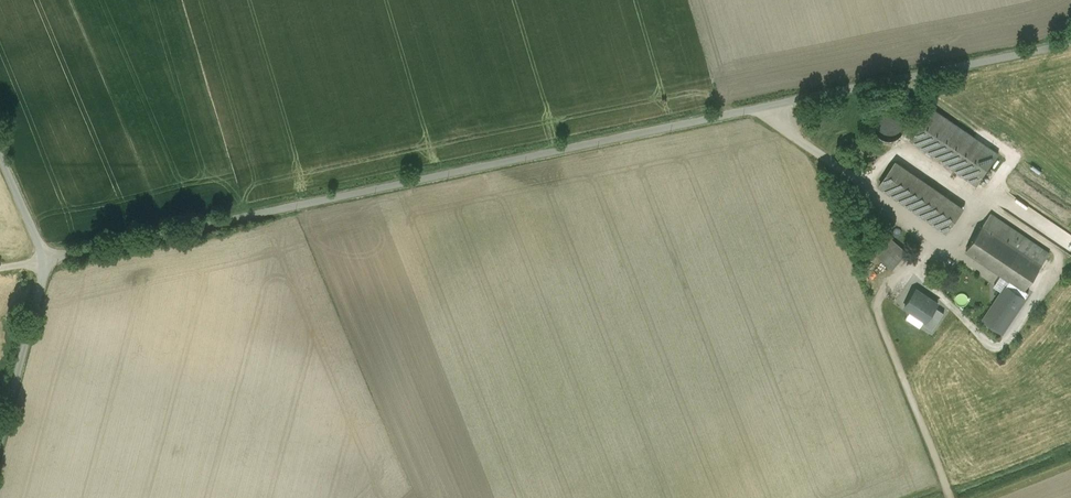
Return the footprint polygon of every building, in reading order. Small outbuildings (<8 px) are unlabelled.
[(997,155),(932,109),(910,141),(975,187),(997,155)] [(961,209),(894,163),(878,188),(945,233),(961,209)] [(1049,254),(991,213),(966,250),(1008,279),(1018,286),(1024,290),(1049,254)] [(889,237),(874,254),(892,270),(907,252),(889,237)] [(1008,279),(981,319),(999,332),(1022,298),(1014,293),(1018,286),(1008,279)] [(935,307),(937,303),(916,289),(905,307),(911,311),(906,319),(920,328),(923,324),(932,330),(944,313),(935,307)]
